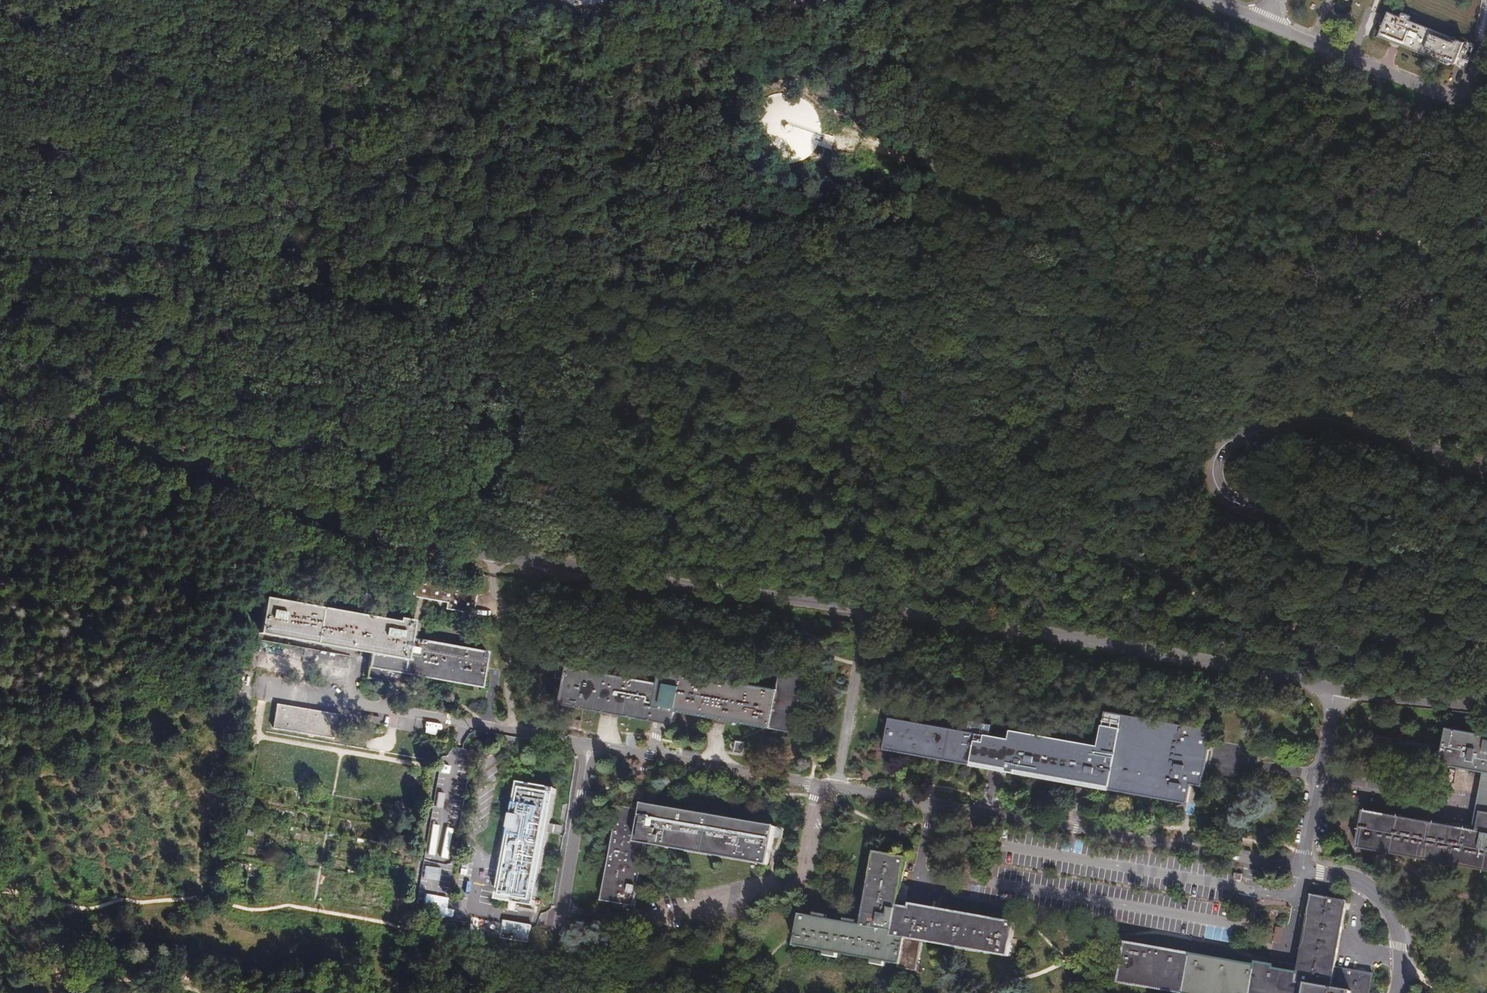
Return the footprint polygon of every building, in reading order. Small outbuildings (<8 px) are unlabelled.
[(1451,66),(1461,42),(1407,21),(1409,16),(1400,12),(1398,17),(1386,12),(1376,37),(1451,66)] [(767,158),(777,163),(788,163),(800,160),(811,153),(818,143),(821,131),(820,119),(815,108),(806,99),(795,94),(783,92),(772,95),(762,101),(755,109),(751,120),(750,131),(752,142),(758,151),(767,158)] [(413,578),(409,598),(414,599),(423,601),(444,605),(442,612),(470,616),(475,589),(413,578)] [(262,599),(255,635),(367,655),(362,679),(384,682),(386,673),(392,674),(478,689),(484,653),(477,652),(416,641),(406,639),(410,622),(396,619),(396,623),(262,599)] [(423,601),(414,599),(410,622),(406,639),(416,641),(423,601)] [(561,667),(555,705),(656,723),(668,725),(670,712),(790,733),(801,673),(777,668),(773,690),(655,668),(652,684),(561,667)] [(334,717),(273,706),(269,730),(330,740),(334,717)] [(1115,786),(1128,715),(1104,712),(1098,748),(905,716),(900,750),(1115,786)] [(1210,729),(1128,715),(1115,786),(1183,797),(1185,786),(1200,788),(1205,758),(1208,742),(1210,729)] [(64,718),(52,717),(50,732),(63,733),(64,718)] [(1441,749),(1438,765),(1472,771),(1480,772),(1486,774),(1486,737),(1445,729),(1441,749)] [(1438,765),(1441,749),(1407,743),(1408,738),(1395,736),(1394,741),(1373,738),(1370,755),(1384,757),(1384,755),(1420,761),(1419,764),(1430,766),(1431,764),(1438,765)] [(736,739),(734,750),(743,751),(745,740),(736,739)] [(1480,772),(1472,815),(1469,830),(1486,833),(1486,774),(1480,772)] [(501,860),(493,902),(503,904),(531,909),(551,790),(514,784),(512,795),(509,811),(503,848),(501,860)] [(615,807),(598,903),(631,908),(642,846),(764,867),(767,852),(771,828),(639,806),(638,811),(615,807)] [(1360,811),(1354,847),(1486,871),(1486,833),(1469,830),(1360,811)] [(797,917),(791,949),(914,971),(919,943),(1006,959),(1012,925),(908,906),(907,910),(901,909),(894,908),(903,859),(871,853),(858,928),(797,917)] [(1129,938),(1118,984),(1167,992),(1366,992),(1369,972),(1341,967),(1350,910),(1351,905),(1351,900),(1315,894),(1310,899),(1301,961),(1300,971),(1289,969),(1278,967),(1278,964),(1258,960),(1258,963),(1129,938)] [(508,924),(500,923),(497,940),(524,945),(527,928),(508,924)] [(748,974),(746,992),(754,992),(756,975),(748,974)]
